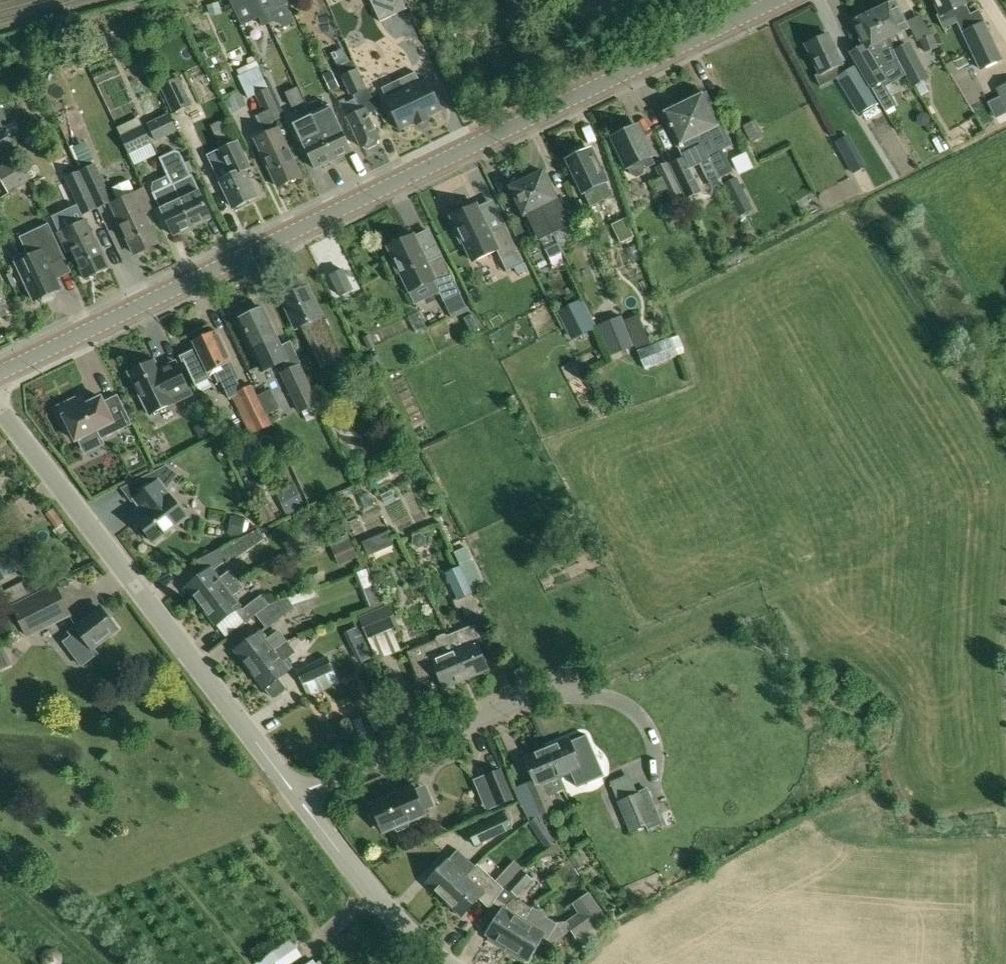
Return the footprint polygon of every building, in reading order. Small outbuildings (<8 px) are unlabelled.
[(261,0),(231,0),(242,24),(260,16),(265,26),(272,23),(261,0)] [(272,23),(275,22),(270,11),(285,4),(283,0),(261,0),(272,23)] [(402,0),(371,0),(381,21),(407,9),(402,0)] [(941,14),(938,15),(941,23),(955,17),(980,69),(1002,59),(979,10),(970,15),(965,6),(962,0),(935,0),(941,14)] [(895,1),(873,12),(892,51),(912,87),(916,85),(921,95),(930,91),(924,80),(928,78),(908,42),(902,45),(903,43),(899,33),(908,29),(895,1)] [(208,5),(211,16),(221,13),(218,2),(208,5)] [(896,61),(892,51),(873,12),(852,22),(864,46),(851,52),(887,112),(899,105),(880,75),(891,68),(889,65),(896,61)] [(76,41),(84,59),(109,49),(101,30),(76,41)] [(806,45),(820,74),(842,63),(828,34),(806,45)] [(919,40),(923,52),(938,46),(934,35),(919,40)] [(254,55),(232,65),(243,90),(252,86),(263,112),(258,115),(263,126),(282,118),(280,113),(279,114),(270,95),(272,93),(267,83),(266,83),(258,66),(259,66),(254,55)] [(354,60),(337,67),(350,97),(355,94),(357,99),(348,103),(346,99),(340,102),(361,147),(363,146),(369,148),(377,144),(378,139),(379,139),(367,112),(375,109),(354,60)] [(837,77),(860,114),(863,112),(876,104),(878,103),(854,65),(837,77)] [(332,71),(323,75),(328,86),(330,89),(331,92),(340,87),(332,71)] [(415,72),(383,87),(387,98),(386,98),(400,129),(415,122),(416,125),(428,120),(427,117),(441,110),(427,79),(420,82),(415,72)] [(191,104),(179,78),(161,86),(173,113),(191,104)] [(996,88),(1005,109),(1005,83),(996,88)] [(685,103),(719,176),(720,178),(733,171),(722,149),(718,151),(714,142),(708,129),(719,124),(704,93),(685,103)] [(685,103),(661,115),(677,148),(681,146),(680,143),(690,138),(696,150),(701,163),(699,163),(709,181),(719,176),(685,103)] [(313,116),(315,115),(336,159),(352,152),(330,105),(312,114),(313,116)] [(114,120),(121,136),(142,126),(134,111),(114,120)] [(146,124),(155,141),(178,131),(169,113),(146,124)] [(315,115),(313,116),(295,125),(315,168),(336,159),(315,115)] [(142,126),(121,136),(120,136),(129,155),(152,144),(143,125),(142,126)] [(255,138),(264,157),(278,186),(300,175),(287,146),(278,127),(255,138)] [(636,127),(614,137),(628,166),(632,174),(637,177),(644,174),(645,168),(654,164),(650,155),(636,127)] [(13,145),(3,129),(0,131),(0,153),(13,145)] [(847,137),(837,142),(853,174),(864,168),(847,137)] [(949,149),(945,140),(932,146),(936,155),(949,149)] [(220,181),(233,208),(257,197),(244,170),(249,167),(237,142),(220,150),(231,175),(220,181)] [(584,192),(594,187),(600,201),(613,195),(605,181),(590,149),(568,160),(584,192)] [(169,175),(173,183),(193,227),(211,218),(191,175),(190,176),(179,153),(175,151),(161,158),(169,175)] [(29,181),(14,157),(0,165),(0,198),(29,181)] [(686,159),(672,166),(688,198),(701,192),(686,159)] [(661,178),(651,182),(658,196),(667,191),(671,200),(683,194),(667,162),(656,167),(661,178)] [(96,164),(81,171),(98,208),(113,201),(96,164)] [(81,171),(64,178),(82,216),(98,208),(81,171)] [(543,172),(527,180),(553,234),(570,227),(543,172)] [(154,183),(153,189),(154,192),(153,192),(173,236),(193,227),(173,183),(169,175),(154,183)] [(511,188),(524,216),(527,214),(545,251),(546,251),(558,244),(553,234),(527,180),(511,188)] [(111,204),(134,254),(157,244),(144,214),(153,209),(144,189),(111,204)] [(739,217),(752,211),(744,195),(732,201),(739,217)] [(451,216),(458,230),(455,231),(460,243),(464,242),(473,261),(496,249),(506,271),(514,267),(523,263),(505,225),(489,232),(476,204),(451,216)] [(611,225),(620,244),(634,237),(625,218),(611,225)] [(58,235),(67,253),(71,250),(85,279),(109,267),(87,221),(58,235)] [(16,264),(34,302),(61,289),(50,267),(65,259),(48,224),(19,238),(28,258),(16,264)] [(395,260),(392,261),(397,273),(401,272),(410,291),(415,301),(440,290),(444,301),(449,311),(465,304),(460,293),(442,255),(430,224),(416,232),(414,228),(400,229),(387,237),(388,246),(395,260)] [(561,250),(558,244),(546,251),(548,256),(561,250)] [(527,270),(523,263),(514,267),(517,274),(527,270)] [(328,275),(339,297),(354,290),(343,268),(328,275)] [(278,294),(296,328),(301,325),(322,368),(341,358),(309,281),(293,280),(278,294)] [(557,310),(571,339),(595,328),(581,299),(557,310)] [(248,303),(239,313),(253,347),(264,370),(283,361),(287,370),(300,364),(301,365),(290,341),(280,346),(275,337),(262,302),(248,303)] [(638,314),(623,319),(634,346),(635,349),(650,344),(638,314)] [(634,346),(623,319),(622,315),(597,325),(609,356),(634,346)] [(237,380),(240,379),(216,330),(205,335),(204,333),(198,336),(199,338),(194,340),(199,350),(182,357),(196,386),(209,380),(213,371),(215,370),(229,399),(237,395),(250,422),(266,415),(252,385),(242,389),(237,380)] [(638,350),(641,360),(649,358),(653,370),(680,362),(672,339),(638,350)] [(129,373),(150,415),(191,394),(175,362),(159,370),(154,361),(148,364),(146,360),(134,366),(136,369),(129,373)] [(280,373),(299,413),(319,404),(301,365),(300,364),(287,370),(280,373)] [(59,407),(65,418),(61,420),(66,431),(70,429),(76,441),(97,431),(101,439),(132,424),(118,395),(103,402),(101,397),(86,405),(82,396),(59,407)] [(160,475),(132,495),(146,514),(137,520),(141,526),(138,529),(146,539),(150,537),(154,543),(187,517),(160,475)] [(295,484),(277,492),(287,514),(305,505),(295,484)] [(391,488),(380,494),(385,502),(396,496),(391,488)] [(367,490),(359,495),(364,506),(373,502),(367,490)] [(266,524),(277,519),(270,504),(259,509),(266,524)] [(64,524),(54,510),(46,516),(56,530),(64,524)] [(246,519),(231,516),(228,534),(243,536),(246,519)] [(340,518),(327,525),(332,537),(346,530),(340,518)] [(205,572),(187,587),(201,606),(226,587),(238,581),(224,562),(234,555),(237,558),(267,539),(260,529),(196,561),(205,572)] [(388,529),(363,539),(368,553),(394,542),(388,529)] [(420,530),(412,533),(413,541),(419,546),(426,542),(427,535),(420,530)] [(357,557),(347,535),(329,542),(339,565),(357,557)] [(481,610),(462,567),(461,566),(445,573),(456,599),(453,600),(457,611),(462,609),(465,617),(481,610)] [(226,587),(201,606),(216,625),(234,611),(244,624),(256,615),(269,604),(262,594),(242,609),(240,607),(241,606),(233,597),(244,589),(238,581),(226,587)] [(0,594),(0,601),(5,611),(12,607),(11,606),(29,597),(22,583),(5,592),(0,594)] [(11,606),(12,607),(27,638),(72,616),(56,583),(29,597),(11,606)] [(305,592),(308,603),(318,601),(314,589),(305,592)] [(270,604),(256,616),(266,629),(295,607),(288,598),(270,604)] [(358,618),(377,661),(402,650),(393,628),(399,626),(389,604),(358,618)] [(64,642),(82,665),(97,654),(92,647),(116,628),(114,626),(115,623),(110,617),(108,618),(101,609),(76,628),(76,627),(69,632),(72,636),(64,642)] [(460,629),(448,634),(467,681),(489,671),(473,630),(478,628),(476,623),(460,629)] [(260,632),(235,650),(250,670),(284,644),(286,643),(277,630),(266,639),(263,636),(266,634),(263,630),(260,632)] [(448,634),(422,645),(422,646),(408,652),(419,680),(438,673),(440,677),(445,690),(467,681),(448,634)] [(284,644),(250,670),(265,689),(266,688),(272,697),(275,697),(276,697),(284,691),(285,688),(278,679),(289,670),(283,663),(296,653),(288,642),(286,643),(284,644)] [(372,658),(369,652),(364,642),(351,649),(358,664),(372,658)] [(13,665),(4,647),(0,648),(0,671),(13,665)] [(341,684),(328,656),(297,670),(309,698),(341,684)] [(569,739),(546,749),(558,779),(559,778),(571,774),(577,787),(592,781),(585,764),(581,766),(576,754),(584,751),(585,746),(582,739),(577,737),(569,740),(569,739)] [(522,804),(530,817),(539,812),(544,822),(552,819),(547,808),(554,805),(549,795),(559,778),(558,779),(546,749),(524,758),(534,780),(515,787),(522,804)] [(423,760),(418,763),(422,773),(427,770),(423,760)] [(514,798),(502,768),(474,780),(486,809),(514,798)] [(371,814),(375,825),(380,824),(384,832),(424,815),(412,786),(372,803),(375,811),(371,814)] [(617,802),(630,832),(653,822),(641,792),(617,802)] [(504,812),(466,829),(466,830),(474,847),(512,829),(504,812)] [(543,823),(539,816),(528,824),(547,849),(556,842),(543,823)] [(428,883),(445,899),(478,864),(477,864),(475,866),(457,851),(428,883)] [(585,865),(578,855),(572,859),(578,869),(580,872),(587,869),(585,865)] [(478,864),(445,899),(463,915),(478,898),(488,908),(505,890),(506,888),(520,868),(522,867),(515,860),(495,881),(478,864)] [(572,862),(555,873),(562,883),(579,873),(572,862)] [(520,868),(506,888),(518,897),(535,878),(533,877),(522,867),(520,868)] [(565,922),(571,931),(577,939),(589,931),(608,918),(589,892),(571,904),(578,913),(566,922),(565,922)] [(487,935),(508,948),(531,909),(518,901),(517,902),(513,899),(506,911),(503,909),(487,935)] [(532,907),(531,909),(508,948),(514,951),(514,956),(521,961),(526,958),(528,960),(542,936),(551,941),(571,931),(565,922),(566,922),(555,923),(546,917),(544,910),(539,911),(532,907)]
